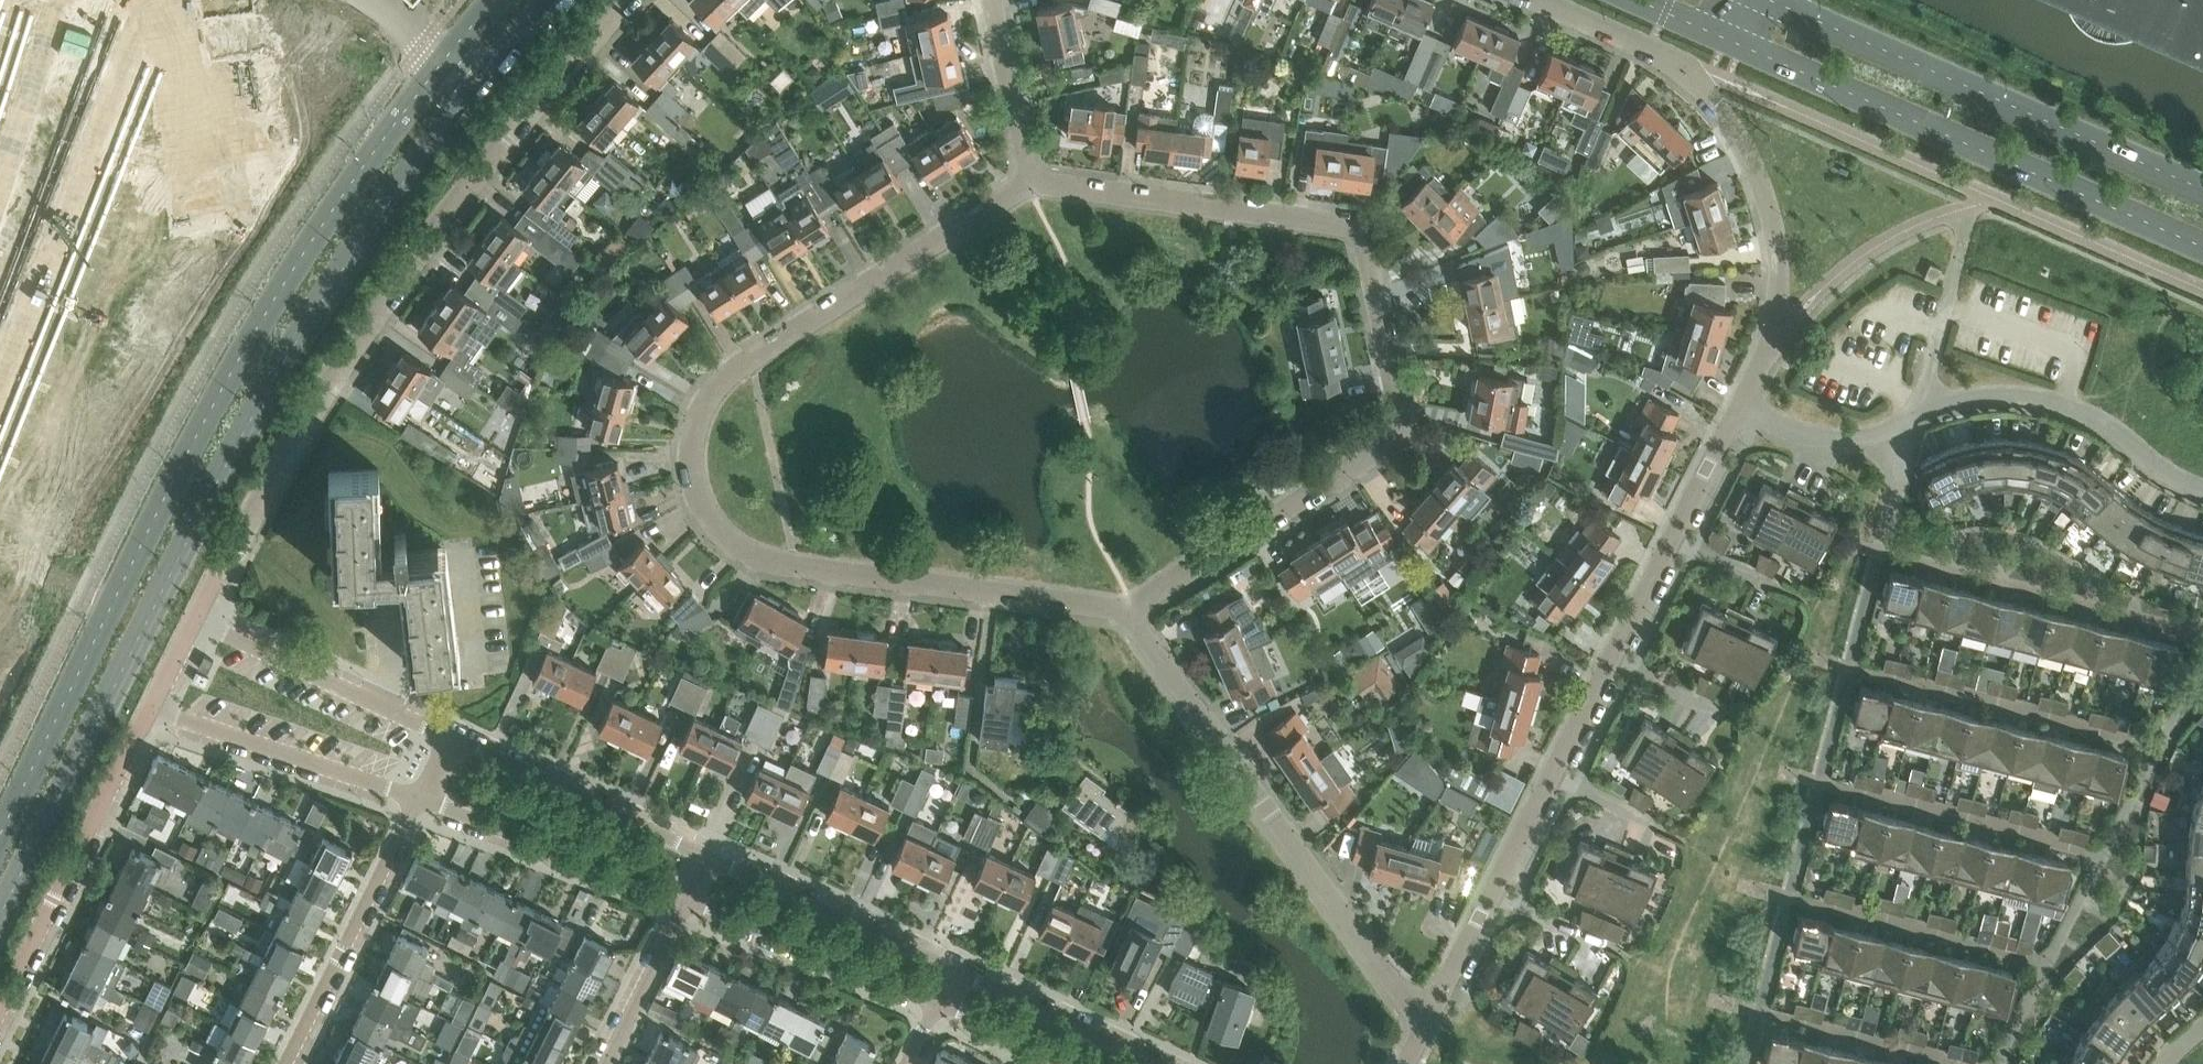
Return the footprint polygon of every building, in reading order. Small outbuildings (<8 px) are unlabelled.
[(735,3),(732,0),(691,0),(717,26),(726,17),(724,15),(735,3)] [(777,8),(787,0),(769,0),(777,8)] [(879,16),(907,9),(905,0),(886,0),(876,2),(879,16)] [(1055,6),(1069,3),(1080,5),(1088,7),(1117,15),(1122,1),(1119,0),(1054,0),(1055,6)] [(1256,9),(1260,0),(1246,0),(1239,15),(1251,20),(1256,9)] [(1256,9),(1269,14),(1276,0),(1260,0),(1256,9)] [(1394,20),(1402,0),(1372,0),(1366,12),(1377,17),(1379,13),(1394,20)] [(1394,20),(1410,26),(1408,31),(1419,36),(1435,0),(1402,0),(1394,20)] [(2076,6),(2071,4),(2073,8),(2075,12),(2077,15),(2080,18),(2083,21),(2086,24),(2089,27),(2093,29),(2097,31),(2101,33),(2105,34),(2109,35),(2113,36),(2117,36),(2121,37),(2126,36),(2130,36),(2134,35),(2138,33),(2202,62),(2202,0),(2079,0),(2076,6)] [(1041,22),(1051,67),(1085,60),(1082,44),(1082,43),(1076,16),(1090,13),(1088,7),(1080,5),(1069,3),(1055,6),(1042,8),(1045,22),(1041,22)] [(910,23),(907,9),(879,16),(882,29),(910,23)] [(1318,40),(1331,45),(1344,16),(1331,10),(1318,40)] [(906,24),(913,54),(956,44),(949,14),(906,24)] [(1480,56),(1493,26),(1466,14),(1451,50),(1462,55),(1465,50),(1480,56)] [(1356,22),(1344,16),(1331,45),(1344,51),(1356,22)] [(671,18),(652,40),(676,62),(687,50),(691,53),(700,44),(671,18)] [(1505,113),(1518,84),(1524,70),(1508,63),(1519,37),(1493,26),(1480,56),(1494,63),(1490,73),(1505,79),(1492,108),(1505,113)] [(720,29),(711,38),(738,64),(747,55),(720,29)] [(1405,79),(1417,84),(1437,38),(1426,33),(1405,79)] [(738,64),(711,38),(701,48),(729,74),(738,64)] [(1450,43),(1437,38),(1417,84),(1430,90),(1450,43)] [(680,66),(676,62),(652,40),(632,61),(661,87),(680,66)] [(959,61),(956,44),(913,54),(919,83),(896,88),(899,101),(899,102),(969,86),(969,85),(965,86),(962,71),(966,71),(963,60),(959,61)] [(1146,82),(1150,54),(1136,52),(1133,81),(1146,82)] [(1564,93),(1578,63),(1552,52),(1536,87),(1547,92),(1549,86),(1564,93)] [(1604,75),(1578,63),(1564,93),(1560,103),(1575,110),(1570,122),(1584,128),(1575,148),(1588,154),(1598,131),(1602,121),(1597,119),(1609,91),(1598,87),(1604,75)] [(1099,71),(1102,85),(1126,79),(1123,65),(1099,71)] [(823,107),(858,90),(848,70),(813,88),(823,107)] [(615,81),(596,102),(621,124),(632,112),(636,115),(644,106),(615,81)] [(1518,84),(1505,113),(1518,119),(1531,89),(1518,84)] [(1622,125),(1617,130),(1659,170),(1670,158),(1672,160),(1691,141),(1688,137),(1690,135),(1679,121),(1674,125),(1646,99),(1646,100),(1632,87),(1633,86),(1632,85),(1616,119),(1622,125)] [(966,88),(935,95),(938,108),(969,102),(966,88)] [(665,89),(655,99),(681,123),(683,124),(692,114),(685,108),(685,107),(665,89)] [(1233,90),(1220,89),(1216,115),(1213,144),(1226,146),(1233,90)] [(683,124),(681,123),(655,99),(647,109),(683,142),(692,132),(683,124)] [(610,136),(621,124),(596,102),(576,123),(606,149),(614,140),(610,136)] [(1067,135),(1092,138),(1091,148),(1110,151),(1111,141),(1124,142),(1128,112),(1110,110),(1109,119),(1095,117),(1095,118),(1070,114),(1067,135)] [(1172,159),(1176,130),(1178,119),(1141,114),(1137,144),(1146,145),(1145,155),(1172,159)] [(1193,132),(1176,130),(1172,159),(1200,162),(1202,153),(1211,154),(1213,144),(1216,115),(1204,114),(1202,114),(1200,114),(1198,115),(1196,117),(1195,119),(1195,120),(1193,132)] [(937,139),(954,165),(956,169),(964,164),(962,161),(978,150),(961,124),(959,125),(955,118),(944,126),(948,132),(937,139)] [(1236,161),(1237,162),(1237,167),(1266,171),(1268,156),(1281,158),(1286,122),(1272,120),(1271,124),(1243,120),(1239,151),(1237,150),(1236,161)] [(881,128),(887,137),(904,165),(915,158),(930,181),(946,170),(949,174),(956,169),(954,165),(937,139),(930,128),(906,143),(892,121),(881,128)] [(855,165),(877,199),(879,203),(887,198),(885,194),(900,184),(893,172),(904,165),(887,137),(881,128),(869,136),(878,151),(855,165)] [(1342,182),(1346,150),(1349,134),(1308,128),(1303,163),(1315,165),(1314,178),(1342,182)] [(807,194),(784,209),(808,247),(816,242),(814,238),(829,228),(815,206),(826,199),(809,171),(783,130),(769,142),(792,178),(796,176),(807,194)] [(1598,131),(1588,154),(1583,163),(1596,169),(1611,133),(1610,133),(1609,136),(1598,131)] [(559,144),(541,166),(567,187),(577,194),(593,174),(588,169),(589,168),(579,160),(559,144)] [(1370,154),(1346,150),(1342,182),(1370,186),(1372,173),(1385,175),(1389,146),(1372,144),(1370,154)] [(622,180),(601,161),(587,150),(579,160),(589,168),(588,169),(593,174),(613,190),(622,180)] [(610,150),(601,161),(622,180),(638,193),(649,181),(639,172),(637,174),(610,150)] [(1403,202),(1423,222),(1453,193),(1424,163),(1394,192),(1404,202),(1403,202)] [(879,203),(877,199),(855,165),(831,181),(820,164),(809,171),(826,199),(837,192),(852,215),(869,204),(871,208),(879,203)] [(577,194),(567,187),(541,166),(523,188),(558,217),(577,194)] [(1717,183),(1704,187),(1698,166),(1662,185),(1675,228),(1692,222),(1726,211),(1717,183)] [(773,186),(748,199),(755,212),(780,198),(773,186)] [(1457,189),(1453,193),(1423,222),(1442,243),(1452,233),(1462,243),(1487,219),(1457,189)] [(799,253),(808,247),(784,209),(760,224),(758,221),(746,228),(763,254),(773,247),(781,259),(797,249),(799,253)] [(1726,211),(1692,222),(1697,237),(1693,239),(1696,251),(1735,239),(1726,211)] [(1499,213),(1490,222),(1476,236),(1487,247),(1521,235),(1499,213)] [(502,216),(484,240),(511,259),(521,246),(525,249),(533,239),(502,216)] [(555,217),(546,228),(568,245),(577,234),(555,217)] [(568,245),(546,228),(538,239),(560,256),(568,245)] [(718,262),(725,273),(742,299),(765,285),(751,262),(763,254),(746,228),(734,236),(741,247),(718,262)] [(501,272),(511,259),(484,240),(468,262),(499,285),(506,275),(501,272)] [(1469,306),(1500,300),(1512,297),(1507,273),(1511,272),(1508,255),(1460,265),(1469,306)] [(1655,270),(1672,269),(1687,268),(1686,255),(1654,257),(1655,270)] [(1942,269),(1930,264),(1925,277),(1936,282),(1942,269)] [(717,315),(742,299),(725,273),(700,288),(685,265),(674,272),(692,299),(703,292),(717,315)] [(1687,268),(1672,269),(1673,278),(1688,277),(1688,268),(1687,268)] [(646,305),(640,310),(668,338),(688,318),(678,307),(692,299),(674,272),(661,280),(669,293),(651,310),(646,305)] [(1693,301),(1685,328),(1722,339),(1730,312),(1723,310),(1725,284),(1690,281),(1688,299),(1693,301)] [(451,284),(435,307),(462,326),(471,332),(481,318),(486,322),(492,313),(486,309),(487,309),(451,284)] [(503,286),(495,298),(518,314),(526,302),(503,286)] [(1290,324),(1298,322),(1310,376),(1307,376),(1311,395),(1341,388),(1337,370),(1346,368),(1334,313),(1325,315),(1321,297),(1286,305),(1290,324)] [(524,318),(518,314),(495,298),(487,309),(486,309),(492,313),(515,330),(524,318)] [(1500,300),(1469,306),(1474,333),(1487,331),(1490,344),(1518,338),(1515,322),(1505,324),(1500,300)] [(452,340),(462,326),(435,307),(419,330),(451,352),(457,343),(452,340)] [(647,358),(668,338),(640,310),(622,328),(628,336),(624,343),(598,327),(590,340),(629,363),(638,348),(647,358)] [(1722,339),(1685,328),(1677,357),(1671,355),(1662,370),(1693,388),(1706,365),(1713,368),(1722,339)] [(595,400),(626,409),(631,410),(634,400),(629,399),(634,381),(621,377),(629,363),(590,340),(584,351),(598,359),(585,397),(595,400)] [(1593,370),(1598,356),(1570,346),(1565,361),(1593,370)] [(403,353),(388,376),(415,394),(424,381),(429,384),(436,374),(403,353)] [(455,355),(447,366),(476,386),(484,374),(455,355)] [(476,386),(447,366),(439,377),(468,397),(476,386)] [(1658,373),(1645,366),(1641,373),(1654,381),(1658,373)] [(1649,389),(1654,381),(1641,373),(1636,381),(1649,389)] [(420,397),(415,394),(388,376),(372,400),(405,421),(420,397)] [(1471,417),(1511,425),(1524,427),(1528,403),(1521,402),(1526,379),(1509,376),(1508,381),(1479,376),(1471,417)] [(619,436),(626,409),(595,400),(588,427),(619,436)] [(1632,449),(1661,464),(1676,434),(1670,431),(1678,414),(1649,400),(1640,418),(1646,421),(1632,449)] [(439,441),(409,423),(401,435),(432,453),(439,441)] [(1559,447),(1535,440),(1506,431),(1501,446),(1555,462),(1559,447)] [(558,435),(558,449),(589,449),(590,435),(558,435)] [(1976,440),(1983,482),(1996,481),(1996,491),(2004,491),(2005,438),(1976,440)] [(2035,441),(2005,438),(2004,491),(2012,492),(2013,482),(2026,483),(2035,441)] [(1971,486),(1983,482),(1976,440),(1947,448),(1966,497),(1973,495),(1971,486)] [(2035,496),(2042,499),(2063,450),(2035,441),(2026,483),(2038,487),(2035,496)] [(1959,501),(1966,497),(1947,448),(1920,462),(1932,482),(1924,486),(1930,504),(1955,492),(1959,501)] [(589,463),(589,449),(558,449),(557,463),(589,463)] [(1647,494),(1661,464),(1632,449),(1617,478),(1611,475),(1602,493),(1632,508),(1640,490),(1647,494)] [(2063,450),(2042,499),(2049,502),(2054,493),(2065,500),(2089,464),(2063,450)] [(1433,487),(1457,509),(1478,485),(1483,490),(1496,475),(1472,453),(1460,467),(1455,463),(1433,487)] [(578,502),(583,501),(594,499),(630,490),(628,480),(623,481),(619,463),(587,471),(591,486),(575,490),(578,502)] [(2069,516),(2075,521),(2112,483),(2089,464),(2065,500),(2075,507),(2069,516)] [(334,579),(344,578),(376,577),(376,573),(399,572),(411,665),(459,659),(446,552),(410,556),(410,555),(408,555),(406,531),(394,532),(397,550),(375,552),(373,488),(379,488),(378,469),(329,471),(334,579)] [(2104,532),(2130,499),(2112,483),(2075,521),(2084,528),(2090,520),(2104,532)] [(1780,539),(1803,494),(1789,487),(1785,494),(1764,484),(1757,498),(1746,493),(1737,511),(1747,516),(1742,527),(1757,534),(1758,532),(1780,539)] [(1467,518),(1457,509),(1433,487),(1411,512),(1416,516),(1404,530),(1428,552),(1441,537),(1436,532),(1446,521),(1456,530),(1467,518)] [(630,490),(594,499),(583,501),(590,529),(632,519),(628,501),(633,500),(630,490)] [(1828,532),(1831,533),(1837,521),(1813,508),(1817,501),(1803,494),(1780,539),(1812,558),(1828,532)] [(2114,551),(2123,557),(2150,512),(2130,499),(2104,532),(2120,543),(2114,551)] [(2171,523),(2150,512),(2123,557),(2133,562),(2137,553),(2154,562),(2171,523)] [(1568,563),(1594,584),(1614,558),(1608,553),(1620,538),(1594,517),(1582,534),(1587,538),(1568,563)] [(1347,522),(1319,539),(1337,567),(1347,583),(1350,587),(1378,570),(1377,567),(1391,558),(1367,518),(1350,528),(1347,522)] [(2168,578),(2178,582),(2193,531),(2171,523),(2154,562),(2171,568),(2168,578)] [(2202,577),(2202,534),(2193,531),(2178,582),(2189,584),(2191,574),(2202,577)] [(566,569),(585,559),(613,544),(606,532),(559,557),(566,569)] [(1337,567),(1319,539),(1292,556),(1296,562),(1280,572),(1298,600),(1314,590),(1310,584),(1337,567)] [(640,585),(663,563),(667,559),(660,552),(656,555),(644,542),(621,564),(640,585)] [(613,544),(585,559),(592,571),(619,556),(613,544)] [(1764,570),(1770,558),(1760,553),(1756,567),(1764,570)] [(1573,610),(1594,584),(1568,563),(1557,555),(1537,581),(1542,585),(1530,600),(1556,620),(1567,606),(1573,610)] [(1781,563),(1770,558),(1764,570),(1772,575),(1781,563)] [(667,559),(663,563),(640,585),(660,606),(683,584),(671,571),(674,567),(667,559)] [(1910,617),(1911,618),(1922,578),(1891,570),(1882,602),(1912,610),(1910,617)] [(1922,578),(1911,618),(1937,624),(1947,587),(1922,580),(1922,578)] [(1937,624),(1963,631),(1972,593),(1947,587),(1937,624)] [(765,638),(783,604),(769,596),(767,601),(750,591),(734,620),(740,623),(735,631),(761,645),(765,638)] [(1409,607),(1432,632),(1449,617),(1425,592),(1409,607)] [(670,614),(678,622),(706,608),(692,593),(670,614)] [(1972,593),(1963,631),(1988,638),(1998,600),(1972,593)] [(1205,632),(1219,662),(1248,649),(1271,638),(1263,625),(1264,625),(1258,616),(1257,616),(1243,595),(1204,612),(1212,629),(1205,632)] [(1988,638),(2014,644),(2024,607),(1998,600),(1988,638)] [(1721,657),(1742,611),(1728,605),(1724,613),(1703,603),(1683,647),(1698,654),(1699,651),(1721,657)] [(798,612),(783,604),(765,638),(790,652),(807,624),(795,617),(798,612)] [(2024,607),(2014,644),(2040,651),(2049,613),(2024,607)] [(712,621),(706,608),(678,622),(684,635),(712,621)] [(1754,675),(1769,648),(1771,650),(1777,637),(1753,626),(1756,618),(1742,611),(1721,657),(1754,675)] [(2040,651),(2065,657),(2075,620),(2049,613),(2040,651)] [(533,680),(557,691),(571,661),(557,655),(563,642),(553,638),(561,620),(548,615),(524,668),(536,674),(533,680)] [(2075,620),(2065,657),(2091,664),(2101,627),(2075,620)] [(853,667),(858,630),(842,627),(841,633),(829,631),(824,663),(853,667)] [(1368,653),(1386,644),(1377,627),(1359,636),(1368,653)] [(2091,664),(2116,671),(2126,633),(2101,627),(2091,664)] [(874,632),(858,630),(853,667),(882,671),(886,639),(874,637),(874,632)] [(1397,657),(1414,671),(1436,646),(1418,631),(1397,657)] [(2126,633),(2116,671),(2141,677),(2140,680),(2141,680),(2152,640),(2126,633)] [(934,678),(939,640),(923,638),(922,643),(909,641),(905,674),(934,678)] [(956,643),(939,640),(934,678),(963,682),(967,649),(955,648),(956,643)] [(2178,647),(2152,640),(2141,680),(2174,689),(2183,657),(2176,655),(2178,647)] [(598,668),(610,674),(622,649),(609,643),(598,668)] [(1500,698),(1532,706),(1541,675),(1534,673),(1539,654),(1508,645),(1502,665),(1509,667),(1500,698)] [(623,646),(622,649),(610,674),(623,680),(636,652),(623,646)] [(1261,678),(1248,649),(1219,662),(1232,692),(1238,689),(1246,706),(1276,693),(1268,675),(1261,678)] [(1378,684),(1385,695),(1403,685),(1385,653),(1351,672),(1363,693),(1378,684)] [(208,672),(214,660),(205,656),(199,668),(208,672)] [(1884,669),(1897,673),(1900,662),(1887,658),(1884,669)] [(596,673),(571,661),(557,691),(582,702),(596,673)] [(1900,662),(1897,673),(1911,676),(1914,665),(1900,662)] [(1935,680),(1949,684),(1952,672),(1938,669),(1935,680)] [(209,678),(197,672),(193,680),(205,686),(209,678)] [(1952,672),(1949,684),(1963,687),(1966,676),(1952,672)] [(1705,693),(1711,679),(1700,675),(1697,689),(1705,693)] [(826,677),(811,676),(807,705),(822,707),(826,677)] [(994,686),(987,685),(980,741),(1008,744),(1013,707),(1032,710),(1035,692),(1016,689),(1017,679),(995,676),(994,686)] [(670,703),(683,708),(694,683),(682,677),(670,703)] [(1721,684),(1711,679),(1705,693),(1713,697),(1721,684)] [(1987,691),(2001,694),(2004,683),(1990,679),(1987,691)] [(707,689),(694,683),(683,708),(695,714),(707,689)] [(2004,683),(2001,694),(2014,698),(2017,687),(2004,683)] [(892,686),(878,684),(874,714),(888,716),(892,686)] [(1880,735),(1881,735),(1892,693),(1861,685),(1852,717),(1883,725),(1880,735)] [(900,738),(906,688),(892,686),(888,716),(886,736),(900,738)] [(1532,706),(1500,698),(1484,693),(1480,707),(1496,711),(1492,728),(1484,726),(1478,746),(1510,755),(1515,736),(1523,739),(1532,706)] [(1892,693),(1881,735),(1907,742),(1917,702),(1892,695),(1892,693)] [(969,727),(973,697),(958,695),(954,725),(969,727)] [(2038,707),(2052,710),(2055,699),(2041,695),(2038,707)] [(599,729),(623,741),(637,710),(613,699),(599,729)] [(2055,699),(2052,710),(2065,714),(2068,702),(2055,699)] [(1907,742),(1932,749),(1943,709),(1917,702),(1907,742)] [(757,741),(771,710),(759,704),(744,735),(757,741)] [(1943,709),(1932,749),(1958,755),(1968,715),(1943,709)] [(662,722),(637,710),(623,741),(648,752),(662,722)] [(784,715),(771,710),(757,741),(769,747),(784,715)] [(2088,722),(2102,726),(2105,715),(2091,711),(2088,722)] [(1275,752),(1294,778),(1320,759),(1302,734),(1308,729),(1296,713),(1270,733),(1281,747),(1275,752)] [(1955,766),(1981,773),(1983,762),(1994,722),(1968,715),(1958,755),(1955,766)] [(2105,715),(2102,726),(2116,730),(2119,718),(2105,715)] [(680,747),(704,758),(718,729),(694,718),(680,747)] [(1391,722),(1398,749),(1413,745),(1406,718),(1391,722)] [(1656,774),(1683,732),(1670,724),(1665,731),(1646,718),(1619,759),(1633,768),(1635,765),(1656,774)] [(2141,736),(2142,736),(2144,725),(2130,721),(2128,733),(2141,736)] [(1994,722),(1983,762),(2009,769),(2020,729),(1994,722)] [(743,740),(718,729),(704,758),(729,770),(743,740)] [(2009,769),(2035,775),(2045,735),(2020,729),(2009,769)] [(1704,772),(1707,774),(1714,762),(1692,748),(1696,741),(1683,732),(1656,774),(1686,797),(1704,772)] [(2045,735),(2035,775),(2060,782),(2071,742),(2045,735)] [(2060,782),(2086,789),(2096,748),(2071,742),(2060,782)] [(818,769),(830,774),(841,749),(829,744),(818,769)] [(1399,767),(1431,798),(1450,778),(1418,747),(1399,767)] [(2123,755),(2096,748),(2086,789),(2119,797),(2127,765),(2121,764),(2123,755)] [(854,755),(841,749),(830,774),(842,780),(854,755)] [(180,782),(187,769),(158,755),(144,784),(167,795),(175,780),(180,782)] [(1339,784),(1320,759),(1294,778),(1313,804),(1319,800),(1330,816),(1357,796),(1345,780),(1339,784)] [(1447,782),(1514,807),(1525,780),(1500,771),(1497,777),(1455,761),(1447,782)] [(770,808),(784,778),(760,767),(746,797),(770,808)] [(797,784),(784,778),(770,808),(794,819),(816,773),(805,768),(797,784)] [(167,795),(191,807),(206,779),(187,769),(180,782),(175,780),(167,795)] [(1854,784),(1867,788),(1870,776),(1857,773),(1854,784)] [(1123,850),(1140,826),(1144,821),(1119,803),(1122,800),(1118,797),(1116,800),(1103,791),(1106,788),(1086,774),(1063,806),(1123,850)] [(1870,776),(1867,788),(1881,791),(1884,780),(1870,776)] [(2189,786),(2202,791),(2202,780),(2194,776),(2189,786)] [(890,803),(903,809),(915,784),(902,777),(890,803)] [(209,831),(214,819),(222,803),(218,801),(225,788),(206,779),(191,807),(185,819),(209,831)] [(1906,793),(1920,796),(1923,785),(1909,781),(1906,793)] [(1473,814),(1481,797),(1449,782),(1442,798),(1473,814)] [(928,789),(915,784),(903,809),(916,815),(928,789)] [(826,815),(851,826),(864,797),(840,785),(826,815)] [(1923,785),(1920,796),(1933,800),(1936,788),(1923,785)] [(2202,820),(2202,791),(2189,786),(2187,797),(2197,800),(2192,818),(2202,820)] [(1636,804),(1644,793),(1634,787),(1629,800),(1636,804)] [(222,803),(214,819),(239,831),(253,802),(225,788),(218,801),(222,803)] [(1644,809),(1654,799),(1644,793),(1636,804),(1644,809)] [(1957,807),(1971,811),(1974,799),(1960,796),(1957,807)] [(889,808),(864,797),(851,826),(875,837),(889,808)] [(1974,799),(1971,811),(1984,814),(1987,803),(1974,799)] [(1850,850),(1851,850),(1862,808),(1831,800),(1823,832),(1853,840),(1850,850)] [(1030,811),(1049,826),(1057,816),(1037,801),(1030,811)] [(239,831),(262,842),(270,827),(265,825),(272,812),(253,802),(239,831)] [(976,843),(989,815),(991,812),(978,806),(964,837),(976,843)] [(1877,857),(1887,817),(1862,810),(1863,808),(1862,808),(1851,850),(1877,857)] [(2009,819),(2022,823),(2025,811),(2012,808),(2009,819)] [(1049,826),(1030,811),(1023,820),(1042,835),(1049,826)] [(2025,811),(2022,823),(2036,826),(2039,815),(2025,811)] [(270,827),(262,842),(287,855),(297,834),(299,835),(301,831),(299,830),(301,826),(272,812),(265,825),(270,827)] [(133,814),(127,826),(148,836),(154,824),(133,814)] [(1002,821),(989,815),(976,843),(989,849),(1002,821)] [(1877,857),(1902,864),(1913,824),(1887,817),(1877,857)] [(2177,845),(2202,847),(2202,820),(2192,818),(2189,836),(2179,834),(2177,845)] [(1928,870),(1938,830),(1913,824),(1902,864),(1928,870)] [(2059,838),(2072,841),(2075,830),(2062,826),(2059,838)] [(1400,881),(1409,849),(1378,840),(1380,833),(1362,828),(1352,860),(1370,865),(1368,872),(1400,881)] [(1938,830),(1928,870),(1953,877),(1964,837),(1938,830)] [(2075,830),(2072,841),(2086,845),(2089,833),(2075,830)] [(917,876),(931,846),(906,835),(892,865),(917,876)] [(1964,837),(1953,877),(1979,884),(1989,844),(1964,837)] [(324,838),(312,862),(340,876),(352,852),(324,838)] [(1409,849),(1400,881),(1431,890),(1433,883),(1451,888),(1462,848),(1444,842),(1440,858),(1428,855),(1432,842),(1417,838),(1409,849)] [(932,847),(931,846),(917,876),(942,887),(956,857),(954,857),(956,851),(935,841),(932,847)] [(1563,885),(1578,892),(1579,889),(1601,894),(1620,847),(1606,842),(1603,849),(1581,841),(1563,885)] [(1989,844),(1979,884),(2005,890),(2015,850),(1989,844)] [(223,864),(226,852),(205,845),(201,858),(223,864)] [(2177,845),(2177,856),(2187,856),(2187,875),(2202,875),(2202,847),(2177,845)] [(150,886),(162,862),(172,867),(177,857),(156,846),(151,857),(133,848),(122,872),(150,886)] [(1050,877),(1062,852),(1049,846),(1038,872),(1050,877)] [(1620,847),(1601,894),(1635,911),(1649,883),(1652,884),(1657,871),(1632,861),(1635,853),(1620,847)] [(2015,850),(2005,890),(2002,901),(2027,908),(2041,857),(2015,850)] [(441,880),(448,867),(420,852),(405,881),(429,893),(437,878),(441,880)] [(1062,852),(1050,877),(1062,883),(1074,858),(1062,852)] [(997,894),(1011,865),(986,854),(973,883),(997,894)] [(2068,864),(2041,857),(2027,908),(2053,914),(2056,904),(2063,906),(2072,874),(2065,872),(2068,864)] [(312,862),(300,885),(329,900),(340,876),(312,862)] [(1011,865),(997,894),(1022,905),(1036,876),(1011,865)] [(437,878),(429,893),(453,905),(467,876),(448,867),(441,880),(437,878)] [(138,910),(150,886),(122,872),(110,896),(138,910)] [(2175,895),(2202,900),(2202,875),(2187,875),(2186,888),(2175,888),(2175,895)] [(487,886),(467,876),(453,905),(476,916),(484,901),(480,899),(487,886)] [(300,885),(288,909),(317,924),(329,900),(300,885)] [(515,900),(487,886),(480,899),(484,901),(476,916),(500,928),(515,900)] [(1824,900),(1837,903),(1840,892),(1827,888),(1824,900)] [(1851,907),(1852,901),(1854,895),(1840,892),(1837,903),(1851,907)] [(2202,926),(2202,900),(2175,895),(2173,903),(2183,906),(2180,918),(2202,926)] [(110,896),(98,919),(126,934),(138,910),(110,896)] [(1876,908),(1890,911),(1893,900),(1879,896),(1876,908)] [(416,899),(406,921),(424,930),(434,908),(416,899)] [(534,909),(515,900),(500,928),(524,940),(531,925),(527,923),(534,909)] [(1904,915),(1904,914),(1907,903),(1893,900),(1890,911),(1904,915)] [(1039,933),(1063,944),(1077,913),(1053,902),(1039,933)] [(1107,915),(1082,903),(1077,913),(1063,944),(1088,955),(1107,915)] [(221,904),(213,922),(260,945),(269,927),(221,904)] [(1124,911),(1114,906),(1108,920),(1117,924),(1124,911)] [(288,909),(276,933),(305,947),(317,924),(288,909)] [(563,924),(534,909),(527,923),(531,925),(524,940),(516,955),(527,960),(534,945),(549,953),(551,948),(563,924)] [(1588,927),(1594,914),(1583,909),(1580,924),(1588,927)] [(1927,924),(1940,927),(1943,916),(1930,912),(1927,924)] [(1172,914),(1168,921),(1155,944),(1172,953),(1175,947),(1189,923),(1172,914)] [(1596,930),(1604,918),(1594,914),(1588,927),(1596,930)] [(1820,965),(1821,966),(1832,923),(1801,915),(1793,947),(1823,955),(1820,965)] [(1954,931),(1954,930),(1957,919),(1943,916),(1940,927),(1954,931)] [(2162,932),(2202,957),(2202,926),(2180,918),(2174,929),(2165,925),(2162,932)] [(115,957),(126,934),(98,919),(86,943),(115,957)] [(1188,954),(1202,930),(1189,923),(1175,947),(1188,954)] [(1832,923),(1821,966),(1847,972),(1857,932),(1832,926),(1833,924),(1832,923)] [(575,930),(563,924),(551,948),(563,954),(575,930)] [(1151,933),(1132,924),(1112,966),(1126,972),(1124,976),(1134,982),(1137,978),(1141,979),(1155,948),(1145,943),(1151,933)] [(1978,940),(1991,943),(1994,932),(1980,928),(1978,940)] [(1847,972),(1872,979),(1883,939),(1857,932),(1847,972)] [(2005,947),(2005,946),(2008,935),(1994,932),(1991,943),(2005,947)] [(2190,983),(2202,965),(2202,957),(2162,932),(2157,938),(2165,945),(2158,954),(2158,955),(2190,983)] [(293,971),(305,947),(276,933),(264,957),(293,971)] [(400,935),(388,959),(429,979),(435,966),(423,960),(428,949),(400,935)] [(586,935),(574,959),(603,974),(616,950),(586,935)] [(2030,953),(2031,953),(2033,942),(2020,938),(2017,950),(2030,953)] [(1883,939),(1872,979),(1898,986),(1908,946),(1883,939)] [(126,963),(115,957),(86,943),(75,966),(103,981),(115,987),(126,963)] [(1898,986),(1924,992),(1934,952),(1908,946),(1898,986)] [(188,966),(206,975),(214,959),(197,950),(188,966)] [(667,979),(691,991),(699,976),(703,978),(710,965),(681,951),(667,979)] [(1541,1007),(1566,963),(1552,955),(1548,962),(1528,951),(1504,993),(1518,1001),(1520,998),(1541,1007)] [(1934,952),(1924,992),(1949,999),(1960,959),(1934,952)] [(2168,1003),(2190,983),(2158,955),(2149,963),(2142,956),(2136,961),(2168,1003)] [(281,994),(293,971),(264,957),(253,980),(281,994)] [(376,982),(404,997),(422,1005),(434,982),(429,979),(388,959),(376,982)] [(574,959),(562,983),(592,998),(603,974),(574,959)] [(1949,999),(1975,1006),(1985,965),(1960,959),(1949,999)] [(1196,1005),(1200,1000),(1216,1007),(1208,1029),(1222,1036),(1238,1040),(1254,992),(1239,984),(1225,981),(1224,983),(1209,976),(1211,972),(1185,960),(1174,980),(1170,993),(1196,1005)] [(2168,1003),(2136,961),(2127,969),(2134,976),(2120,989),(2150,1019),(2168,1003)] [(1589,1002),(1592,1004),(1599,991),(1575,978),(1579,971),(1566,963),(1541,1007),(1572,1028),(1589,1002)] [(691,991),(715,1003),(729,975),(710,965),(703,978),(699,976),(691,991)] [(1985,965),(1975,1006),(2008,1014),(2016,982),(2010,980),(2012,972),(1985,965)] [(91,1005),(103,981),(75,966),(63,990),(91,1005)] [(715,1003),(739,1015),(747,999),(751,1001),(758,989),(729,975),(715,1003)] [(155,978),(144,1001),(161,1009),(172,987),(155,978)] [(270,1018),(281,994),(253,980),(241,1004),(270,1018)] [(393,1020),(404,997),(376,982),(364,1006),(393,1020)] [(562,983),(550,1007),(580,1022),(592,998),(562,983)] [(739,1015),(763,1027),(777,998),(758,989),(751,1001),(747,999),(739,1015)] [(2100,995),(2092,1004),(2134,1036),(2150,1019),(2120,989),(2107,1002),(2100,995)] [(763,1027),(786,1038),(794,1023),(790,1020),(796,1007),(777,998),(763,1027)] [(1794,1015),(1808,1018),(1810,1007),(1797,1003),(1794,1015)] [(258,1042),(270,1018),(241,1004),(229,1028),(258,1042)] [(2084,1034),(2120,1056),(2134,1036),(2092,1004),(2086,1012),(2095,1018),(2084,1034)] [(352,1029),(381,1044),(393,1020),(364,1006),(352,1029)] [(550,1007),(538,1031),(568,1045),(580,1022),(550,1007)] [(825,1022),(796,1007),(790,1020),(794,1023),(786,1038),(811,1050),(821,1030),(823,1031),(826,1026),(824,1025),(825,1022)] [(1821,1022),(1822,1019),(1824,1010),(1810,1007),(1808,1018),(1821,1022)] [(82,1052),(92,1057),(106,1063),(113,1051),(88,1039),(94,1027),(66,1013),(54,1037),(82,1052)] [(1846,1025),(1859,1029),(1862,1018),(1849,1014),(1846,1025)] [(1873,1033),(1874,1031),(1876,1021),(1862,1018),(1859,1029),(1873,1033)] [(1520,1020),(1515,1033),(1523,1037),(1530,1025),(1520,1020)] [(547,1063),(558,1063),(568,1045),(538,1031),(526,1025),(515,1048),(547,1063)] [(1540,1031),(1530,1025),(1523,1037),(1530,1042),(1540,1031)] [(1897,1038),(1911,1041),(1914,1030),(1900,1026),(1897,1038)] [(258,1042),(229,1028),(217,1051),(242,1063),(246,1063),(258,1042)] [(381,1044),(352,1029),(340,1053),(362,1063),(386,1063),(393,1050),(381,1044)] [(1925,1045),(1925,1044),(1928,1033),(1914,1030),(1911,1041),(1925,1045)] [(1802,1038),(1771,1031),(1763,1063),(1768,1063),(1795,1063),(1802,1038)] [(650,1057),(664,1063),(691,1063),(698,1051),(661,1033),(650,1057)] [(848,1063),(868,1063),(876,1048),(847,1033),(835,1058),(848,1063)] [(2061,1055),(2081,1063),(2115,1063),(2120,1056),(2084,1034),(2075,1050),(2066,1045),(2061,1055)] [(82,1052),(54,1037),(42,1061),(47,1063),(88,1063),(92,1057),(82,1052)] [(1827,1047),(1802,1041),(1803,1039),(1802,1038),(1795,1063),(1823,1063),(1827,1047)] [(1948,1055),(1961,1058),(1964,1047),(1951,1043),(1948,1055)] [(1853,1054),(1827,1047),(1823,1063),(1850,1063),(1853,1054)] [(1975,1062),(1975,1061),(1978,1050),(1964,1047),(1961,1058),(1975,1062)] [(515,1048),(507,1063),(547,1063),(515,1048)] [(971,1063),(943,1048),(935,1063),(971,1063)] [(217,1051),(211,1063),(242,1063),(217,1051)] [(340,1053),(335,1063),(362,1063),(340,1053)] [(1879,1061),(1853,1054),(1850,1063),(1878,1063),(1879,1061)] [(2061,1055),(2057,1063),(2081,1063),(2061,1055)]
